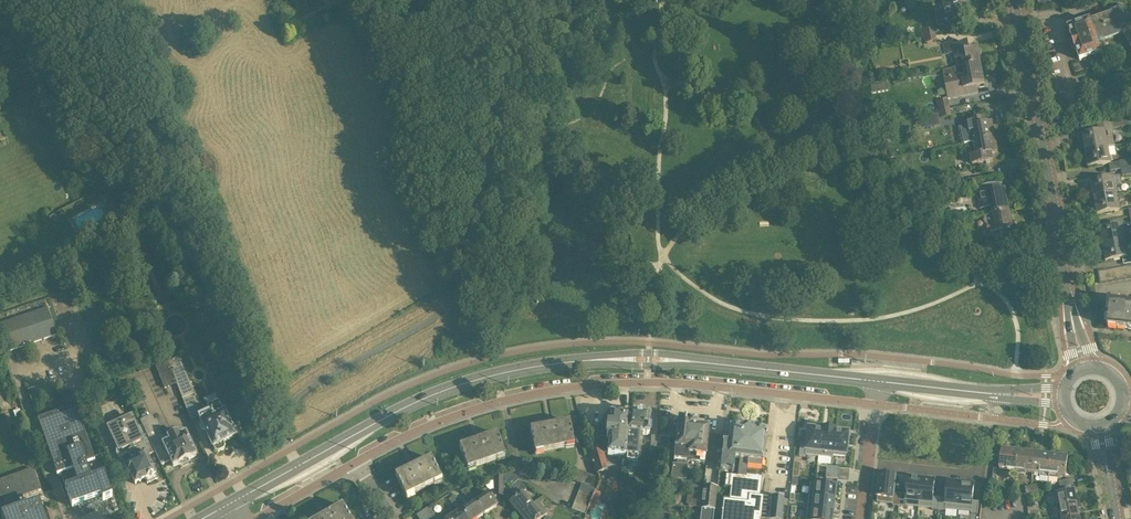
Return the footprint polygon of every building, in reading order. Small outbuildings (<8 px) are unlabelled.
[(945,14),(938,16),(940,26),(954,23),(953,16),(963,14),(961,6),(969,5),(968,0),(943,0),(945,14)] [(1107,15),(1068,28),(1072,38),(1070,43),(1071,48),(1076,50),(1080,61),(1084,59),(1085,62),(1092,59),(1091,57),(1101,53),(1097,42),(1123,33),(1130,49),(1130,8),(1127,0),(1103,0),(1102,0),(1107,15)] [(933,25),(922,27),(923,34),(935,32),(933,25)] [(937,41),(935,34),(924,37),(925,43),(937,41)] [(980,63),(978,49),(969,51),(968,44),(954,47),(953,43),(945,44),(947,55),(954,53),(957,68),(980,63)] [(985,86),(985,85),(983,78),(980,63),(957,68),(953,68),(955,77),(946,79),(950,98),(973,94),(973,93),(977,93),(976,88),(984,86),(985,86)] [(871,84),(873,94),(889,91),(888,81),(871,84)] [(949,107),(948,100),(937,103),(938,109),(949,107)] [(951,116),(950,109),(938,112),(940,118),(951,116)] [(918,130),(940,125),(938,114),(915,119),(918,130)] [(1130,116),(1112,119),(1114,128),(1130,125),(1130,117),(1130,116)] [(974,142),(995,138),(992,123),(982,125),(981,118),(968,121),(970,132),(972,132),(974,142)] [(1105,131),(1099,132),(1082,135),(1085,151),(1108,147),(1115,146),(1111,128),(1104,129),(1105,131)] [(995,138),(974,142),(976,155),(971,157),(973,165),(993,161),(991,154),(998,152),(995,138)] [(1108,147),(1085,151),(1088,168),(1111,164),(1108,147)] [(1130,167),(1130,160),(1120,162),(1121,169),(1130,167)] [(1121,169),(1122,177),(1130,175),(1130,167),(1121,169)] [(951,185),(965,182),(963,175),(961,169),(948,171),(949,178),(941,179),(942,187),(951,185)] [(1094,199),(1117,194),(1114,178),(1091,182),(1094,199)] [(965,182),(951,185),(952,192),(966,189),(965,182)] [(986,217),(1009,212),(1005,189),(1001,189),(1000,184),(1002,185),(1002,184),(1000,183),(998,183),(996,183),(993,183),(991,183),(989,183),(987,184),(985,185),(982,185),(980,186),(978,187),(977,189),(979,188),(980,194),(978,194),(980,209),(985,208),(986,217)] [(1117,194),(1094,199),(1097,215),(1120,211),(1117,194)] [(1012,227),(1009,212),(986,217),(988,224),(990,224),(991,231),(1012,227)] [(1103,246),(1125,241),(1122,225),(1099,229),(1103,246)] [(1125,241),(1103,246),(1106,262),(1130,257),(1130,249),(1127,250),(1125,241)] [(986,246),(973,248),(974,256),(987,253),(986,246)] [(1123,266),(1117,267),(1119,281),(1126,280),(1123,266)] [(1119,281),(1117,267),(1110,268),(1113,282),(1119,281)] [(1110,268),(1104,269),(1106,283),(1113,282),(1110,268)] [(1106,283),(1104,269),(1097,270),(1099,284),(1106,283)] [(1110,302),(1107,328),(1130,331),(1130,305),(1110,302)] [(56,334),(47,308),(0,324),(0,329),(8,351),(56,334)] [(178,357),(167,361),(176,384),(182,399),(193,394),(178,357)] [(176,384),(167,361),(155,366),(165,388),(176,384)] [(37,399),(33,388),(27,390),(31,401),(37,399)] [(207,405),(210,412),(204,415),(203,413),(198,415),(215,451),(218,452),(224,450),(225,446),(223,442),(233,437),(229,429),(231,428),(215,395),(204,399),(207,405)] [(112,496),(103,473),(107,471),(99,457),(93,459),(75,407),(38,420),(57,476),(61,474),(66,488),(65,488),(72,507),(78,505),(78,506),(102,498),(102,500),(107,498),(112,496)] [(623,457),(627,416),(610,414),(610,415),(608,415),(605,417),(605,422),(607,425),(607,426),(601,426),(600,435),(606,436),(606,437),(608,438),(607,446),(608,446),(607,455),(623,457)] [(627,416),(623,457),(627,457),(627,461),(639,462),(641,435),(649,435),(649,429),(648,428),(649,418),(649,416),(628,414),(628,416),(627,416)] [(140,421),(146,434),(155,452),(161,465),(170,461),(173,467),(196,456),(186,434),(179,437),(177,433),(163,440),(156,425),(157,424),(155,421),(154,421),(151,416),(140,421)] [(155,452),(146,434),(142,436),(133,419),(128,417),(110,425),(108,431),(117,449),(122,451),(125,457),(121,459),(128,474),(130,473),(135,484),(145,480),(147,484),(157,479),(146,456),(155,452)] [(686,467),(680,467),(681,461),(704,464),(708,428),(696,427),(697,424),(691,423),(691,421),(678,419),(675,449),(674,460),(677,461),(676,466),(673,466),(671,479),(685,480),(686,467)] [(569,422),(550,426),(530,430),(535,453),(573,446),(569,422)] [(765,441),(766,432),(755,430),(753,428),(744,427),(741,429),(730,428),(728,444),(723,443),(723,444),(720,471),(726,471),(724,487),(730,488),(729,500),(723,499),(721,518),(761,518),(763,496),(759,496),(762,477),(746,475),(747,466),(761,467),(762,461),(763,462),(765,441)] [(800,444),(799,457),(805,458),(805,456),(818,457),(821,430),(820,429),(807,428),(806,445),(800,444)] [(821,430),(818,457),(832,459),(833,456),(831,456),(834,431),(835,431),(835,430),(826,429),(822,429),(820,428),(820,429),(821,430)] [(834,431),(831,456),(833,456),(845,457),(848,433),(835,431),(834,431)] [(496,434),(478,441),(459,447),(467,470),(504,457),(496,434)] [(650,450),(657,450),(658,437),(651,436),(650,450)] [(659,437),(658,451),(658,455),(666,456),(669,438),(659,437)] [(606,472),(600,450),(590,453),(597,474),(606,472)] [(1016,472),(1018,452),(1002,450),(999,470),(1016,472)] [(1018,452),(1016,472),(1033,474),(1035,454),(1018,452)] [(1051,456),(1035,454),(1033,474),(1049,476),(1051,456)] [(1068,458),(1051,456),(1049,476),(1066,478),(1068,458)] [(430,459),(413,467),(395,476),(405,498),(441,480),(430,459)] [(42,512),(39,503),(25,507),(22,497),(40,490),(33,468),(0,480),(0,505),(0,504),(4,515),(1,516),(2,518),(45,518),(42,512)] [(579,484),(583,472),(577,470),(573,481),(579,484)] [(518,495),(509,503),(519,515),(532,505),(522,493),(526,490),(518,481),(517,472),(503,474),(505,481),(511,480),(514,484),(511,486),(518,495)] [(589,475),(583,472),(579,484),(581,485),(585,486),(589,475)] [(494,476),(494,496),(503,496),(503,475),(494,476)] [(589,475),(585,486),(591,488),(595,477),(589,475)] [(880,475),(877,502),(892,504),(892,505),(899,506),(900,494),(894,493),(896,477),(880,475)] [(900,494),(899,506),(906,507),(906,505),(919,507),(922,480),(909,478),(907,494),(900,494)] [(1060,488),(1073,485),(1072,479),(1059,482),(1060,488)] [(922,480),(919,507),(932,508),(932,510),(938,511),(940,498),(933,497),(935,481),(922,480)] [(940,498),(938,511),(946,511),(946,510),(958,511),(961,484),(948,482),(946,499),(940,498)] [(809,483),(808,496),(834,499),(835,486),(809,483)] [(961,484),(958,511),(971,513),(971,514),(978,515),(979,502),(973,502),(974,485),(961,484)] [(581,485),(579,491),(592,496),(595,490),(591,488),(585,486),(581,485)] [(1056,488),(1058,498),(1056,499),(1057,507),(1077,503),(1073,485),(1060,488),(1056,488)] [(692,486),(690,509),(701,509),(700,518),(713,518),(714,511),(715,511),(717,488),(704,487),(692,486)] [(466,488),(462,491),(467,498),(471,495),(466,488)] [(579,491),(576,497),(590,502),(592,496),(579,491)] [(488,492),(474,501),(483,515),(497,506),(488,492)] [(772,496),(771,496),(768,518),(781,518),(784,498),(772,496)] [(808,496),(807,509),(832,512),(834,499),(808,496)] [(458,504),(453,497),(448,500),(453,507),(458,504)] [(590,502),(576,497),(574,503),(587,508),(590,502)] [(461,510),(467,518),(477,518),(483,515),(474,501),(461,510)] [(532,505),(519,515),(522,518),(540,518),(547,514),(547,512),(537,501),(532,505)] [(587,508),(574,503),(571,510),(585,515),(587,508)] [(1057,507),(1057,508),(1056,508),(1058,518),(1070,518),(1080,517),(1077,503),(1057,507)] [(324,515),(318,518),(350,518),(342,506),(324,515)] [(433,515),(428,507),(416,515),(419,518),(427,518),(433,515)] [(832,512),(807,509),(805,518),(831,518),(832,512)] [(448,518),(467,518),(461,510),(448,518)]
